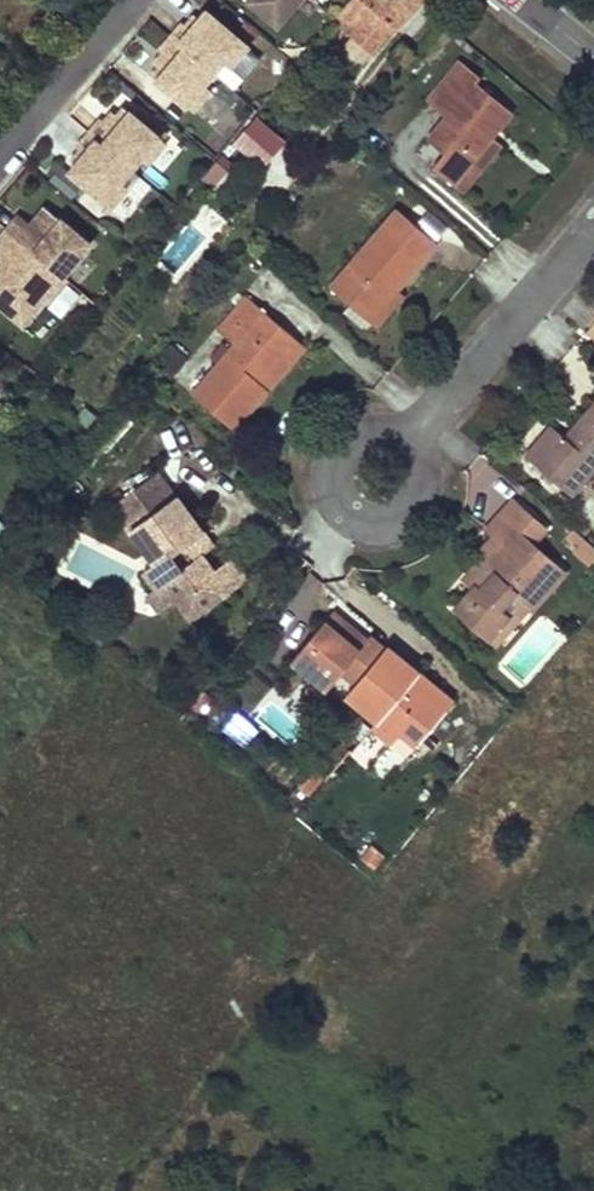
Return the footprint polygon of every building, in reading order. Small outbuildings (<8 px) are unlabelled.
[(279,25),(301,0),(249,0),(279,25)] [(373,56),(397,29),(398,30),(423,0),(352,0),(333,23),(373,56)] [(249,47),(209,12),(201,21),(193,31),(185,24),(173,38),(215,74),(225,62),(232,68),(249,47)] [(201,21),(193,15),(185,24),(193,31),(201,21)] [(215,74),(173,38),(161,51),(169,58),(161,67),(153,77),(194,112),(212,91),(205,85),(215,74)] [(169,58),(161,51),(153,61),(161,67),(169,58)] [(433,168),(453,184),(492,136),(512,111),(476,82),(480,77),(459,60),(427,101),(447,117),(428,141),(444,154),(433,168)] [(168,143),(127,108),(119,117),(111,127),(103,120),(91,134),(134,170),(144,158),(150,164),(168,143)] [(232,146),(267,167),(286,136),(251,115),(232,146)] [(134,170),(91,134),(80,147),(87,154),(80,163),(72,172),(113,208),(130,187),(124,181),(134,170)] [(453,184),(464,192),(502,144),(492,136),(453,184)] [(331,288),(350,304),(369,321),(397,288),(436,243),(398,210),(331,288)] [(22,215),(10,230),(66,276),(92,245),(58,216),(48,228),(43,224),(39,229),(34,225),(22,215)] [(10,230),(0,241),(0,247),(7,253),(1,261),(0,262),(0,304),(24,324),(47,298),(50,301),(68,279),(66,276),(10,230)] [(61,318),(81,292),(67,281),(47,306),(61,318)] [(369,321),(376,327),(404,294),(397,288),(369,321)] [(194,395),(234,430),(268,390),(260,383),(297,340),(249,299),(220,332),(237,347),(194,395)] [(344,311),(364,328),(369,321),(350,304),(344,311)] [(260,383),(268,390),(305,347),(297,340),(260,383)] [(573,498),(593,474),(593,405),(565,439),(552,427),(525,457),(573,498)] [(144,572),(156,589),(157,591),(165,585),(177,600),(191,620),(228,592),(213,573),(201,556),(196,560),(186,546),(203,534),(177,497),(175,499),(158,474),(112,507),(130,532),(132,531),(156,564),(144,572)] [(456,610),(489,639),(509,617),(501,610),(516,593),(532,607),(534,609),(565,573),(532,545),(546,529),(515,502),(488,532),(493,537),(500,542),(489,554),(465,581),(475,589),(456,610)] [(186,546),(196,560),(201,556),(213,548),(203,534),(186,546)] [(483,548),(489,554),(500,542),(493,537),(483,548)] [(213,573),(228,592),(246,579),(231,559),(213,573)] [(156,589),(147,595),(160,613),(177,600),(165,585),(157,591),(156,589)] [(509,617),(489,639),(497,647),(532,607),(516,593),(501,610),(509,617)] [(367,642),(333,614),(326,621),(360,650),(367,642)] [(293,661),(328,691),(343,673),(357,685),(347,696),(377,722),(378,723),(383,718),(401,733),(417,746),(446,711),(412,683),(419,674),(388,647),(385,650),(370,637),(367,642),(360,650),(326,621),(293,661)] [(412,683),(446,711),(453,702),(419,674),(412,683)] [(372,728),(391,744),(401,733),(383,718),(378,723),(377,722),(372,728)]
